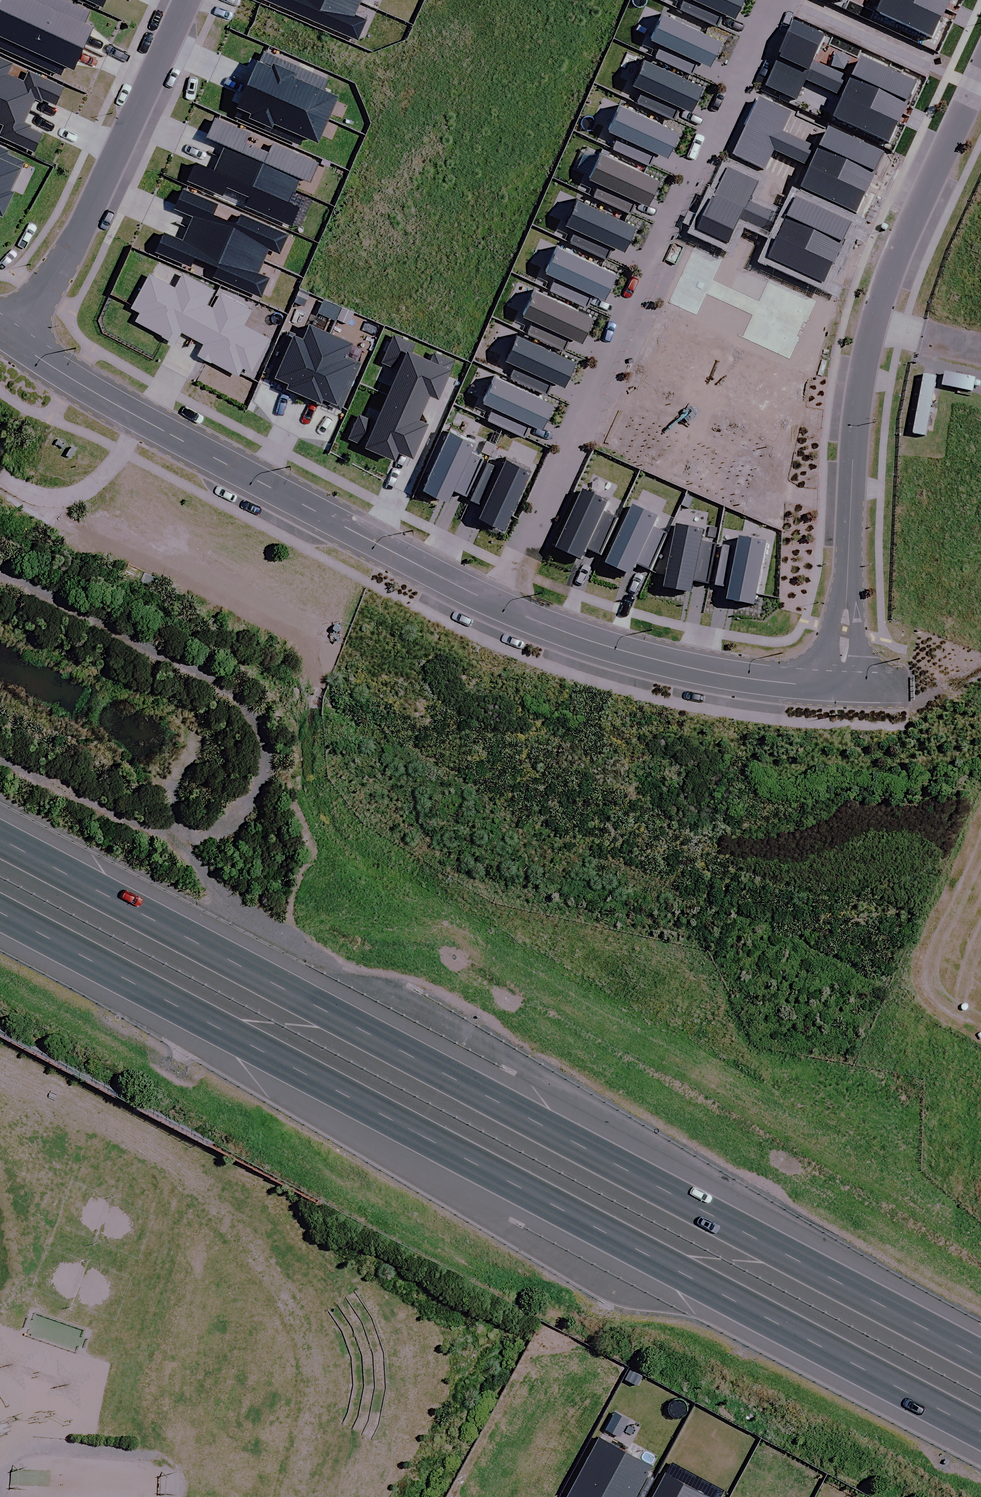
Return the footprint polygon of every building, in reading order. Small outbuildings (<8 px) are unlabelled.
[(81,49),(91,29),(82,25),(88,13),(60,0),(0,0),(0,12),(81,49)] [(101,9),(105,0),(83,0),(101,9)] [(348,0),(264,0),(357,41),(365,22),(353,17),(358,5),(348,0)] [(679,10),(716,27),(721,16),(733,21),(743,0),(684,0),(679,10)] [(0,12),(0,49),(59,76),(62,69),(71,73),(81,49),(0,12)] [(720,45),(661,18),(649,43),(659,48),(654,59),(691,76),(696,65),(708,70),(720,45)] [(261,52),(246,84),(327,120),(336,99),(322,93),(327,82),(261,52)] [(0,60),(0,100),(28,112),(34,100),(53,109),(63,89),(27,72),(22,83),(6,75),(11,65),(0,60)] [(702,90),(643,63),(631,88),(641,93),(636,104),(673,121),(678,110),(690,115),(702,90)] [(327,120),(246,84),(232,117),(299,147),(302,139),(316,145),(327,120)] [(0,100),(0,124),(3,126),(0,133),(0,137),(33,152),(41,135),(21,126),(28,112),(0,100)] [(678,135),(619,108),(607,134),(617,138),(612,150),(649,167),(654,155),(666,161),(678,135)] [(224,147),(218,160),(294,194),(299,181),(309,185),(318,165),(272,145),(268,155),(245,145),(249,135),(216,120),(207,140),(224,147)] [(0,219),(11,195),(8,193),(22,162),(6,154),(7,152),(0,149),(0,219)] [(658,185),(599,157),(587,183),(598,187),(592,199),(629,216),(634,205),(646,210),(658,185)] [(294,194),(218,160),(212,173),(195,165),(188,181),(221,196),(224,188),(249,199),(245,207),(290,227),(303,198),(294,194)] [(192,217),(187,229),(263,263),(268,251),(278,255),(287,237),(241,216),(236,228),(211,217),(216,206),(183,191),(174,209),(192,217)] [(634,230),(575,203),(563,228),(573,233),(568,244),(605,261),(610,250),(622,255),(634,230)] [(263,263),(187,229),(181,242),(164,235),(156,253),(189,268),(193,258),(217,269),(213,278),(259,299),(267,280),(257,275),(263,263)] [(614,277),(555,249),(543,275),(553,280),(548,291),(585,308),(590,297),(602,302),(614,277)] [(180,334),(191,340),(208,308),(205,307),(213,291),(182,275),(174,290),(148,277),(131,309),(140,314),(134,323),(174,344),(180,334)] [(592,321),(533,294),(521,319),(531,324),(526,335),(563,352),(568,341),(580,346),(592,321)] [(208,308),(191,340),(203,346),(197,357),(236,378),(242,367),(252,372),(269,340),(243,327),(251,312),(219,296),(212,310),(208,308)] [(303,399),(331,337),(309,327),(303,341),(288,334),(268,380),(281,386),(280,389),(303,399)] [(331,337),(303,399),(320,406),(322,401),(340,409),(359,365),(345,358),(351,345),(331,337)] [(397,371),(386,397),(420,412),(427,398),(436,402),(453,364),(434,355),(430,364),(410,356),(414,346),(394,338),(382,365),(397,371)] [(574,365),(515,338),(504,364),(514,368),(508,379),(545,397),(551,385),(562,391),(574,365)] [(552,407),(494,380),(482,405),(492,410),(487,421),(523,438),(529,427),(541,432),(552,407)] [(420,412),(386,397),(374,423),(359,417),(349,440),(365,448),(364,450),(393,463),(397,454),(412,460),(426,426),(416,421),(420,412)] [(475,444),(450,432),(422,492),(447,503),(453,492),(465,497),(482,460),(470,455),(475,444)] [(478,519),(503,531),(530,472),(505,460),(501,469),(488,463),(471,500),(484,506),(478,519)] [(581,492),(554,551),(578,562),(584,550),(598,557),(615,520),(601,513),(605,504),(581,492)] [(631,507),(604,566),(629,577),(634,565),(648,572),(665,535),(651,528),(656,519),(631,507)] [(674,526),(662,589),(689,594),(691,582),(706,585),(714,544),(698,542),(700,531),(674,526)] [(763,544),(738,539),(736,549),(723,546),(715,587),(729,589),(726,602),(751,607),(763,544)] [(568,1496),(637,1496),(651,1469),(597,1440),(568,1496)]
